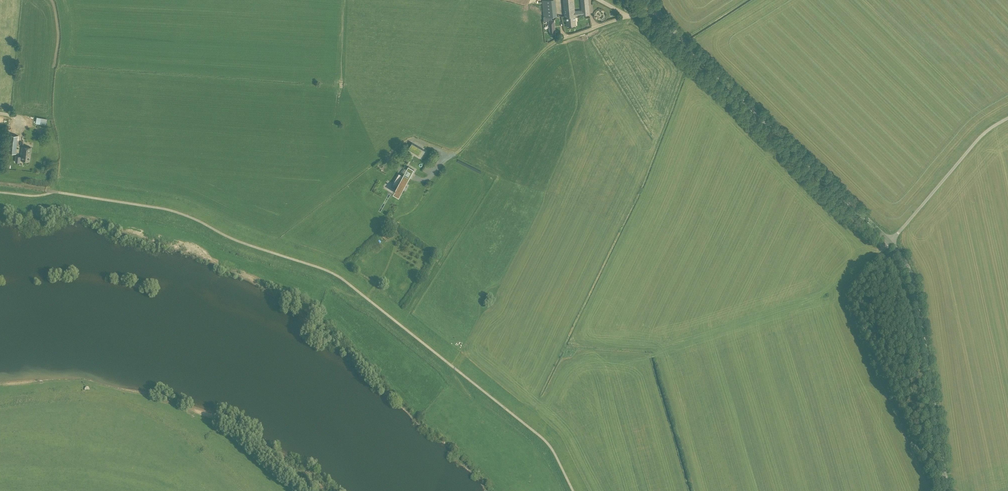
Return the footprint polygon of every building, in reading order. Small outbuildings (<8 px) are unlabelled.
[(550,16),(557,16),(556,0),(546,0),(543,0),(545,20),(549,20),(550,34),(556,33),(554,20),(551,20),(550,16)] [(574,0),(564,0),(565,16),(567,16),(568,26),(577,25),(576,15),(590,14),(589,0),(581,0),(582,10),(575,11),(574,0)] [(598,15),(602,20),(606,17),(602,12),(598,15)] [(16,153),(18,135),(9,135),(7,152),(16,153)] [(421,157),(425,150),(412,142),(408,150),(421,157)] [(430,165),(425,170),(431,175),(436,170),(430,165)] [(404,176),(398,173),(395,179),(399,181),(396,188),(395,187),(394,189),(395,189),(394,192),(400,195),(410,178),(404,175),(404,176)]
